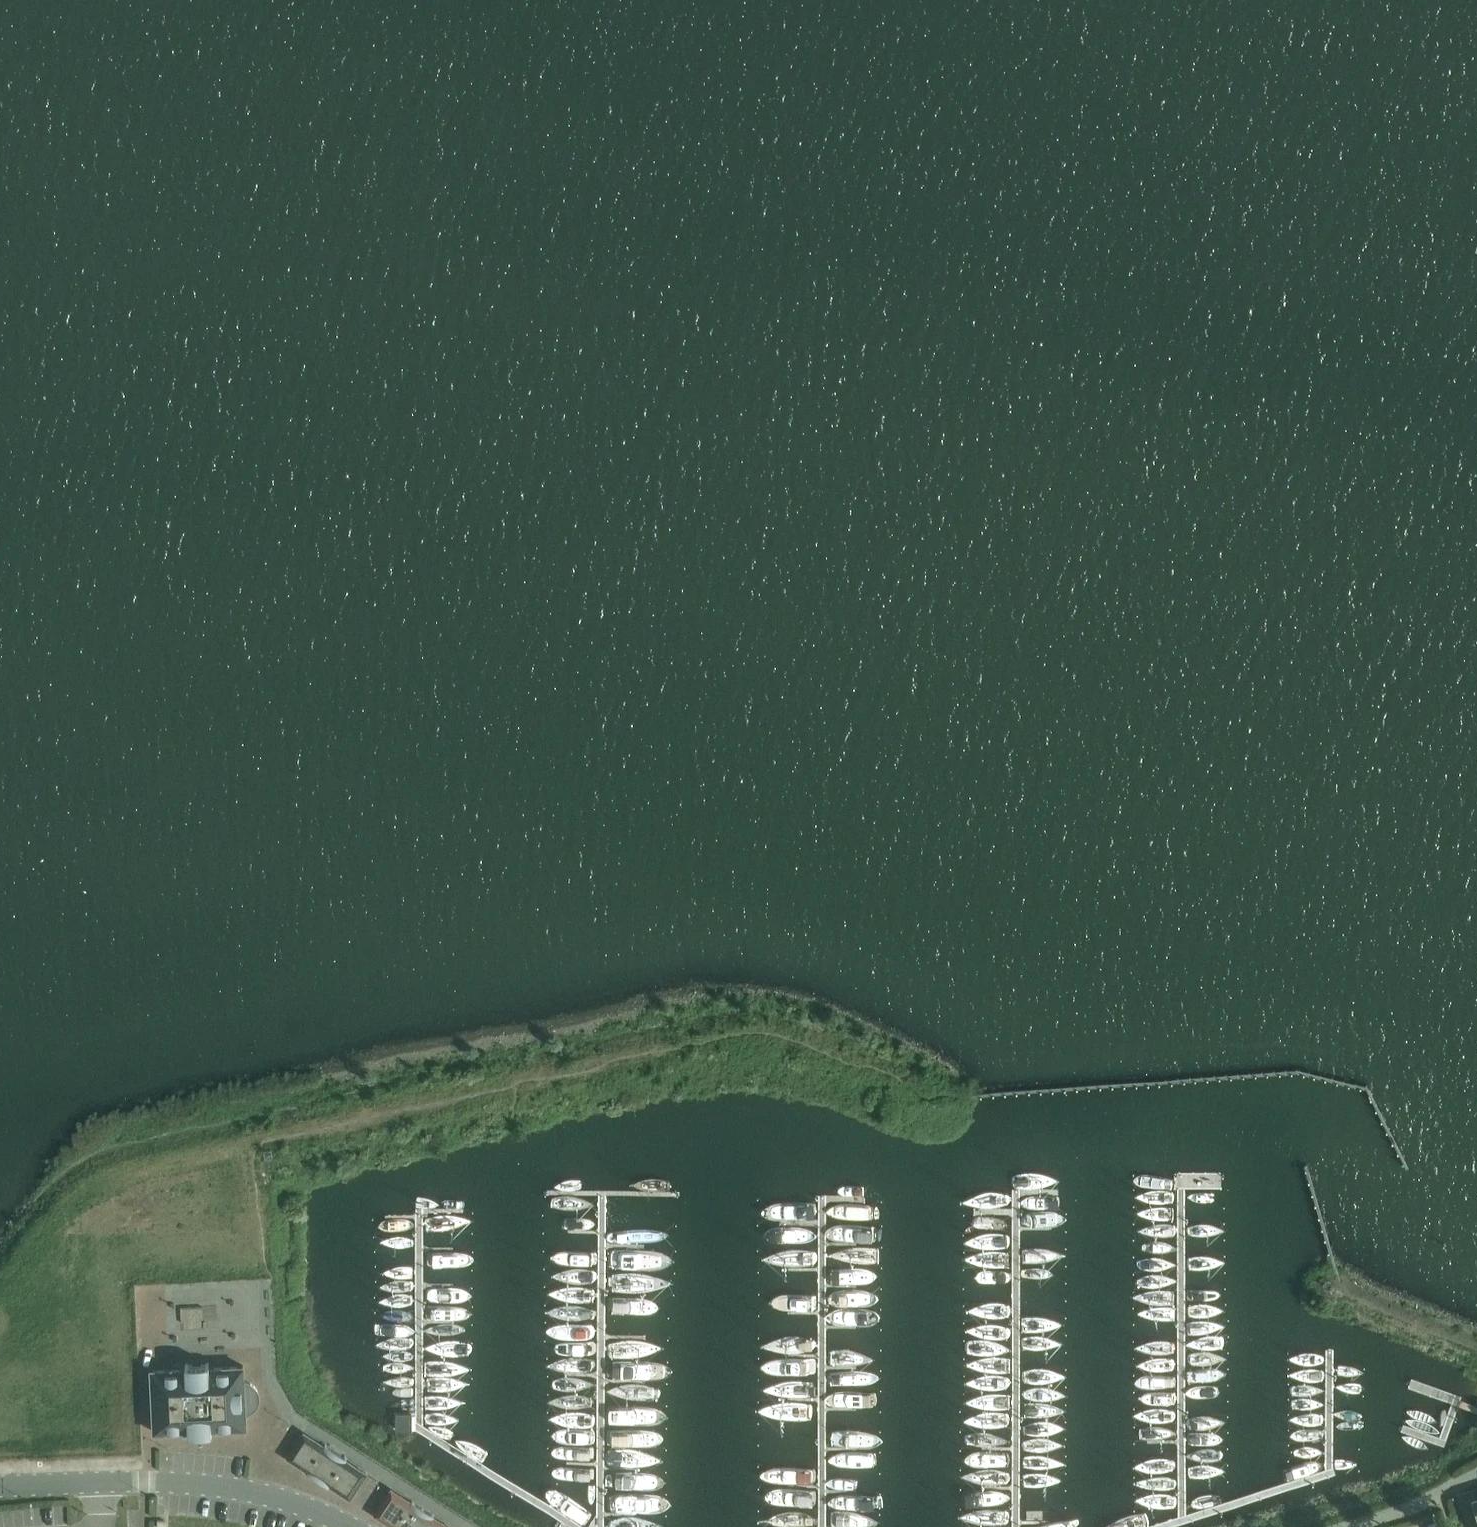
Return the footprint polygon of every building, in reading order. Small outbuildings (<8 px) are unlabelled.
[(209,1366),(209,1362),(186,1363),(186,1367),(152,1369),(154,1431),(188,1430),(189,1434),(212,1433),(212,1429),(246,1428),(246,1412),(249,1411),(252,1409),(255,1407),(257,1404),(259,1400),(259,1396),(258,1392),(257,1388),(254,1385),(251,1383),(247,1381),(244,1381),(244,1365),(209,1366)] [(398,1429),(412,1429),(412,1415),(398,1415),(398,1429)] [(324,1446),(304,1433),(288,1458),(308,1471),(307,1472),(329,1486),(330,1485),(350,1498),(366,1473),(346,1460),(347,1458),(325,1444),(324,1446)] [(391,1489),(375,1514),(394,1526),(449,1526),(433,1517),(434,1515),(412,1501),(411,1503),(391,1489)]
